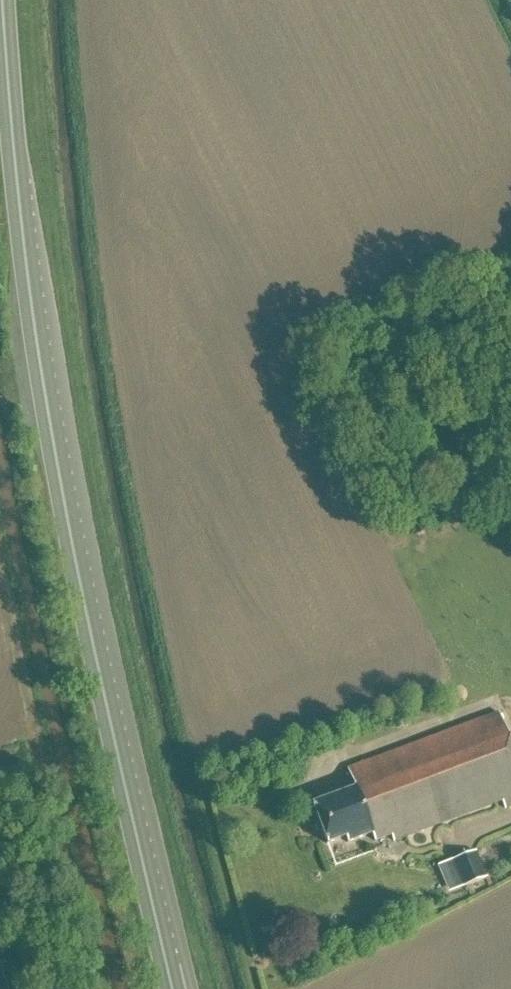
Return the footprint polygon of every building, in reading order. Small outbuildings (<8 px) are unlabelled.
[(510,808),(510,746),(498,712),(347,769),(355,790),(313,806),(327,845),(345,838),(348,844),(373,835),(376,843),(392,837),(394,843),(503,801),(507,810),(510,808)] [(435,871),(446,897),(483,882),(472,855),(435,871)]
